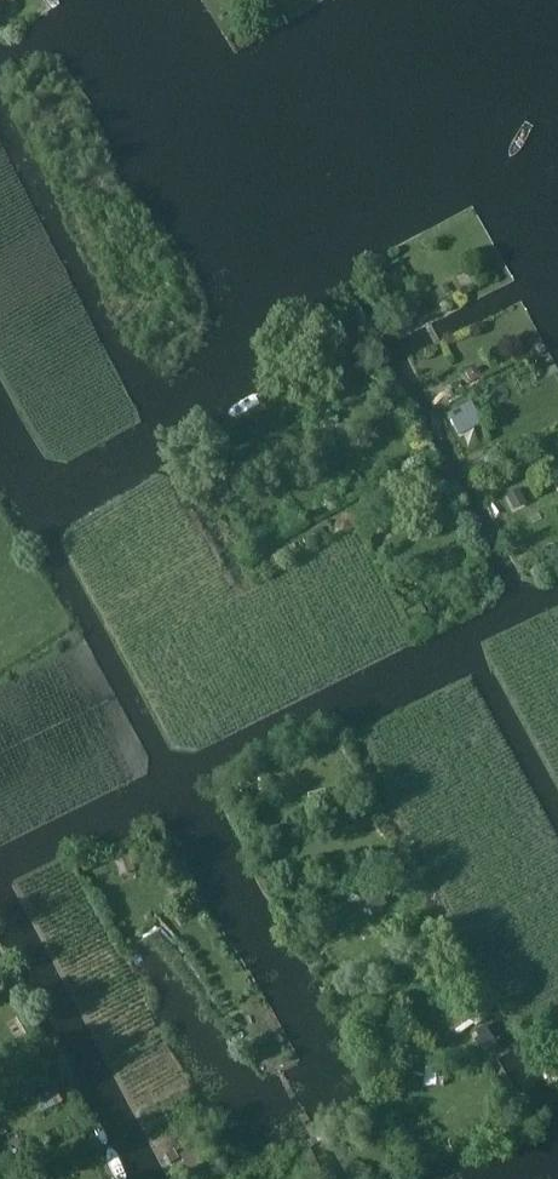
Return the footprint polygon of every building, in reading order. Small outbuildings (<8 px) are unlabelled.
[(472,369),(465,373),(471,384),(482,378),(478,370),(472,369)] [(462,387),(459,381),(450,386),(453,392),(462,387)] [(460,437),(484,424),(472,402),(448,416),(460,437)] [(502,459),(497,448),(489,451),(490,456),(484,458),(487,465),(502,459)] [(515,511),(529,503),(521,488),(507,496),(515,511)] [(392,537),(386,524),(373,531),(376,537),(379,536),(382,541),(392,537)] [(326,534),(323,527),(312,533),(315,540),(326,534)] [(282,839),(279,826),(268,829),(272,842),(282,839)] [(398,876),(395,870),(389,873),(392,879),(398,876)] [(380,880),(363,889),(374,912),(392,904),(380,880)] [(349,911),(345,899),(339,902),(344,913),(349,911)] [(337,906),(334,900),(325,905),(328,910),(337,906)] [(311,918),(309,912),(297,918),(300,923),(311,918)] [(440,1067),(425,1067),(425,1088),(440,1087),(440,1067)]
